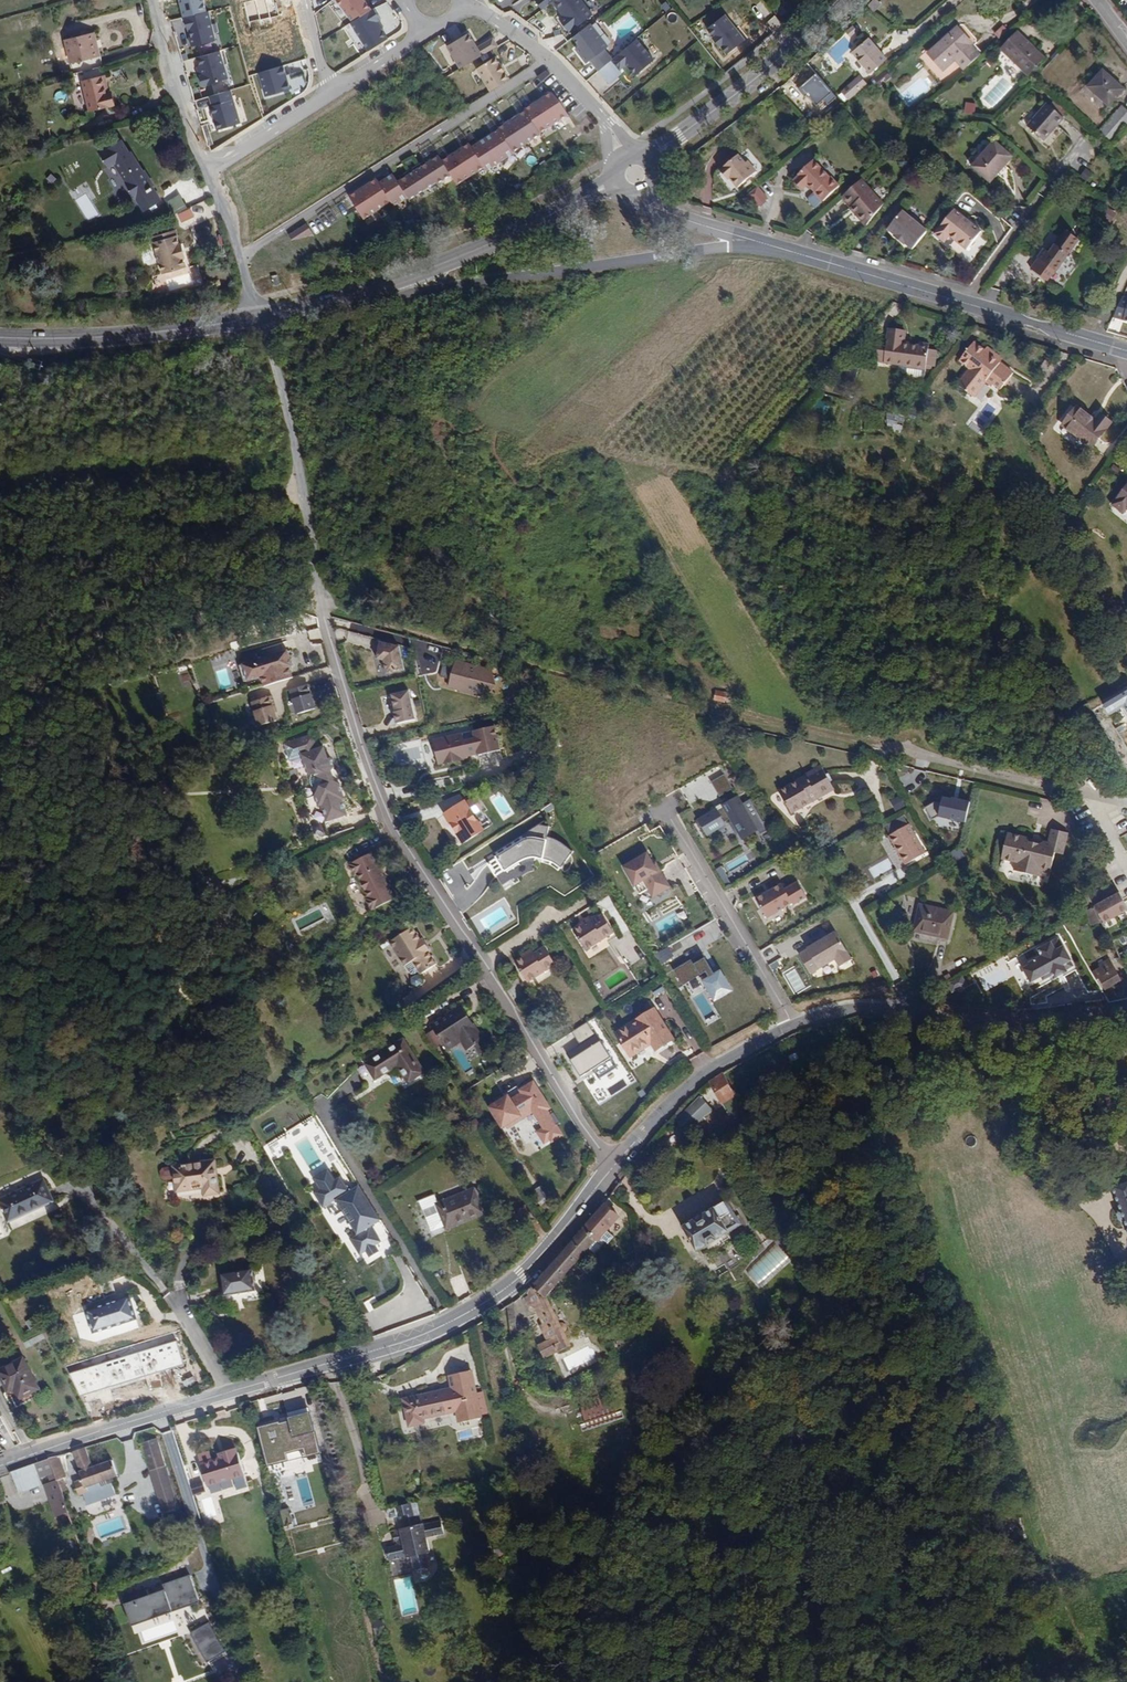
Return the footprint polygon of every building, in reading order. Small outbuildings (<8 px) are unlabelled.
[(349,21),(371,8),(365,0),(334,0),(349,21)] [(542,9),(551,1),(553,0),(535,0),(542,9)] [(551,1),(561,16),(558,19),(570,33),(592,14),(582,0),(553,0),(551,1)] [(869,4),(875,10),(882,2),(880,0),(873,0),(869,4)] [(371,8),(349,21),(368,51),(389,37),(379,21),(381,19),(374,7),(371,9),(371,8)] [(216,39),(208,10),(184,16),(191,45),(216,39)] [(726,14),(707,29),(727,54),(746,39),(726,14)] [(776,32),(783,25),(774,15),(767,22),(776,32)] [(608,45),(590,22),(572,37),(578,45),(573,48),(587,62),(591,60),(605,48),(608,45)] [(969,67),(981,56),(972,47),(974,45),(958,27),(929,53),(944,70),(954,61),(960,56),(969,67)] [(848,31),(840,37),(843,42),(851,35),(848,31)] [(476,46),(468,33),(446,46),(460,69),(499,45),(494,36),(476,46)] [(1016,64),(1018,62),(1030,74),(1045,58),(1018,33),(1002,50),(1016,64)] [(80,117),(106,111),(102,97),(100,98),(95,80),(88,81),(84,63),(92,60),(84,37),(52,45),(64,87),(71,86),(80,117)] [(637,38),(613,61),(621,69),(627,65),(635,74),(653,59),(637,38)] [(869,38),(853,52),(871,73),(887,59),(869,38)] [(605,48),(591,60),(598,69),(613,58),(605,48)] [(201,84),(227,77),(219,52),(197,59),(201,71),(198,72),(201,84)] [(954,61),(963,71),(969,67),(960,56),(954,61)] [(509,78),(495,57),(476,68),(490,90),(509,78)] [(286,63),(291,89),(308,85),(302,60),(286,63)] [(284,65),(259,72),(266,96),(290,88),(284,65)] [(547,71),(538,77),(543,82),(551,75),(547,71)] [(1103,71),(1088,87),(1110,107),(1124,90),(1103,71)] [(886,72),(876,79),(881,86),(891,78),(886,72)] [(836,96),(815,73),(797,88),(804,95),(807,93),(816,103),(824,97),(828,102),(836,96)] [(861,76),(854,82),(860,88),(866,83),(861,76)] [(860,88),(854,82),(841,92),(847,99),(860,88)] [(534,104),(526,110),(526,111),(539,132),(568,114),(560,102),(552,93),(544,98),(544,99),(535,105),(534,104)] [(241,122),(234,99),(212,106),(219,128),(241,122)] [(967,104),(965,114),(975,116),(976,105),(967,104)] [(1048,104),(1028,125),(1044,141),(1064,118),(1048,104)] [(1122,106),(1101,131),(1114,141),(1126,126),(1126,111),(1122,106)] [(508,123),(499,128),(500,130),(514,151),(541,134),(539,132),(526,111),(518,117),(509,124),(508,123)] [(738,123),(730,129),(734,133),(742,127),(738,123)] [(514,151),(500,130),(473,147),(485,167),(488,171),(515,153),(514,151)] [(996,140),(972,166),(991,183),(1015,156),(996,140)] [(451,174),(458,185),(485,167),(473,147),(470,144),(462,149),(462,150),(452,156),(443,161),(451,174)] [(738,155),(723,168),(731,178),(739,187),(757,171),(749,161),(746,164),(738,155)] [(402,180),(399,182),(406,193),(410,200),(451,174),(443,161),(440,156),(427,164),(402,180)] [(147,207),(118,161),(101,170),(129,216),(147,207)] [(400,176),(402,180),(427,164),(425,161),(400,176)] [(800,177),(795,182),(803,190),(808,185),(824,201),(840,185),(832,178),(831,179),(814,161),(799,175),(800,177)] [(731,178),(723,168),(720,171),(729,181),(731,178)] [(394,175),(380,183),(392,202),(406,193),(399,182),(394,175)] [(359,191),(350,197),(364,220),(392,202),(380,183),(377,179),(368,185),(369,186),(359,192),(359,191)] [(861,179),(843,195),(853,206),(856,210),(854,212),(867,227),(885,204),(861,179)] [(747,194),(758,208),(769,199),(757,186),(747,194)] [(87,194),(77,199),(88,220),(98,215),(87,194)] [(167,199),(174,213),(186,207),(180,194),(167,199)] [(190,207),(176,213),(180,223),(195,216),(190,207)] [(945,242),(950,236),(968,250),(982,232),(955,210),(935,234),(945,242)] [(905,244),(912,249),(927,231),(903,211),(888,229),(895,235),(893,237),(904,246),(905,244)] [(307,224),(289,235),(292,240),(313,235),(307,224)] [(1052,265),(1057,268),(1081,237),(1067,227),(1051,250),(1046,245),(1039,255),(1044,259),(1034,272),(1047,281),(1052,274),(1047,271),(1052,265)] [(156,247),(156,242),(145,244),(146,262),(148,266),(150,282),(174,278),(173,268),(175,268),(172,254),(170,255),(169,246),(156,247)] [(1063,273),(1057,268),(1052,265),(1047,271),(1052,274),(1057,278),(1060,279),(1062,276),(1063,273)] [(277,273),(271,275),(274,285),(280,283),(277,273)] [(8,280),(0,280),(0,295),(9,295),(8,280)] [(1123,295),(1115,318),(1126,321),(1126,296),(1123,295)] [(907,335),(888,332),(887,340),(879,339),(875,360),(905,365),(905,367),(906,367),(924,370),(926,370),(927,368),(934,369),(934,367),(936,367),(938,351),(929,349),(930,343),(919,342),(919,345),(906,343),(907,335)] [(984,353),(985,351),(974,342),(960,361),(971,369),(959,385),(975,397),(987,382),(992,386),(994,383),(1002,389),(1014,373),(1002,363),(992,355),(990,357),(984,353)] [(989,346),(985,351),(984,353),(990,357),(992,355),(1002,363),(1005,359),(989,346)] [(850,355),(848,360),(855,363),(858,358),(850,355)] [(924,370),(906,367),(905,374),(907,375),(918,377),(922,377),(923,376),(924,370)] [(850,386),(842,384),(840,390),(848,392),(850,386)] [(1077,406),(1062,426),(1093,448),(1112,422),(1101,414),(1096,420),(1077,406)] [(903,426),(904,416),(888,414),(887,425),(903,426)] [(1126,509),(1126,487),(1113,505),(1124,513),(1126,509)] [(447,542),(431,545),(433,555),(449,552),(447,542)] [(410,672),(405,648),(386,644),(383,660),(390,662),(393,676),(410,672)] [(283,673),(279,657),(229,671),(234,687),(251,682),(254,693),(283,684),(280,673),(283,673)] [(491,669),(460,662),(454,686),(486,693),(492,691),(496,686),(498,680),(496,674),(491,669)] [(181,675),(184,685),(192,683),(190,673),(181,675)] [(415,691),(398,696),(402,713),(401,713),(404,724),(422,720),(415,691)] [(299,694),(282,699),(289,724),(307,719),(299,694)] [(260,705),(242,710),(249,735),(267,730),(265,722),(260,705)] [(456,734),(427,741),(433,766),(437,765),(459,760),(463,759),(462,758),(473,755),(473,756),(496,751),(491,726),(467,731),(469,739),(458,741),(456,734)] [(1126,752),(1126,731),(1118,736),(1121,742),(1126,752)] [(304,741),(276,749),(280,764),(293,760),(308,811),(310,811),(315,827),(335,821),(315,754),(308,756),(304,741)] [(1126,754),(1126,752),(1121,742),(1118,744),(1125,755),(1126,754)] [(814,796),(832,785),(822,768),(780,792),(792,814),(817,800),(814,796)] [(725,773),(711,781),(719,796),(733,788),(725,773)] [(835,790),(832,785),(814,796),(817,800),(835,790)] [(718,809),(700,819),(709,834),(727,824),(725,822),(732,818),(741,834),(756,825),(739,796),(724,805),(726,808),(720,812),(718,809)] [(970,802),(951,798),(951,800),(942,798),(941,803),(934,802),(924,808),(932,821),(938,817),(965,823),(970,802)] [(894,810),(903,807),(900,799),(891,802),(894,810)] [(467,810),(447,821),(466,852),(486,839),(467,810)] [(1026,832),(1007,827),(1001,853),(1015,856),(1013,864),(1038,870),(1040,865),(1049,866),(1054,846),(1062,848),(1067,826),(1051,823),(1047,837),(1042,835),(1039,838),(1028,835),(1026,832)] [(756,825),(741,834),(744,839),(759,830),(756,825)] [(909,825),(890,836),(907,864),(925,853),(909,825)] [(502,866),(494,872),(501,883),(510,877),(511,879),(527,868),(539,867),(539,863),(558,866),(560,863),(570,867),(577,856),(574,851),(571,848),(564,845),(552,844),(557,836),(553,832),(542,830),(525,842),(528,846),(502,865),(502,866)] [(498,860),(502,865),(528,846),(525,842),(498,860)] [(657,867),(648,851),(624,865),(645,901),(672,885),(662,869),(659,870),(657,867)] [(381,905),(372,884),(370,885),(367,877),(368,876),(361,858),(338,868),(343,880),(345,879),(347,885),(346,888),(350,896),(352,896),(355,902),(353,904),(359,916),(381,905)] [(560,863),(558,866),(566,872),(570,867),(560,863)] [(797,882),(784,887),(781,881),(753,892),(761,913),(789,902),(790,904),(804,898),(797,882)] [(1121,893),(1094,906),(1101,921),(1102,923),(1126,910),(1126,903),(1121,893)] [(954,912),(920,905),(914,932),(948,939),(954,912)] [(1101,921),(1094,906),(1086,911),(1093,925),(1101,921)] [(600,922),(591,928),(582,934),(595,954),(623,936),(611,918),(601,924),(600,922)] [(696,929),(704,946),(723,937),(715,920),(696,929)] [(396,932),(374,950),(392,972),(399,966),(409,979),(423,968),(414,955),(415,953),(407,943),(406,945),(396,932)] [(796,955),(808,974),(833,960),(838,967),(850,960),(833,932),(805,949),(796,955)] [(1059,938),(1038,949),(1042,955),(1029,962),(1031,965),(1025,968),(1026,970),(1030,979),(1031,981),(1041,976),(1043,980),(1052,975),(1054,979),(1068,972),(1067,970),(1074,967),(1059,938)] [(655,953),(660,964),(674,957),(669,947),(655,953)] [(701,951),(673,968),(682,983),(705,970),(708,976),(702,980),(714,999),(731,989),(720,970),(714,973),(701,951)] [(544,959),(542,957),(534,963),(524,969),(536,987),(565,970),(554,953),(544,959)] [(1004,960),(977,974),(984,989),(1012,975),(1004,960)] [(1099,965),(1101,969),(1111,963),(1109,960),(1099,965)] [(1101,969),(1091,974),(1096,981),(1101,979),(1107,989),(1121,981),(1111,963),(1101,969)] [(793,968),(783,974),(796,992),(806,985),(793,968)] [(1022,972),(1027,981),(1030,979),(1026,970),(1022,972)] [(1109,1004),(1116,1002),(1110,992),(1103,996),(1109,1004)] [(449,1055),(459,1049),(435,1015),(406,1036),(421,1060),(432,1053),(429,1048),(433,1045),(443,1059),(449,1055)] [(654,1049),(652,1047),(658,1043),(666,1055),(683,1045),(663,1015),(633,1034),(645,1054),(654,1049)] [(165,1034),(175,1029),(169,1019),(160,1023),(165,1034)] [(464,1057),(459,1049),(449,1055),(455,1063),(464,1057)] [(378,1051),(339,1074),(348,1090),(370,1078),(380,1096),(398,1086),(378,1051)] [(738,1095),(727,1073),(713,1082),(716,1087),(680,1121),(691,1133),(706,1117),(726,1103),(738,1095)] [(501,1103),(488,1112),(485,1108),(469,1119),(474,1128),(471,1130),(478,1141),(504,1123),(506,1126),(518,1144),(522,1150),(520,1152),(525,1161),(532,1156),(530,1154),(541,1147),(534,1137),(538,1134),(514,1099),(511,1101),(507,1095),(499,1101),(501,1103)] [(758,1132),(738,1095),(726,1103),(745,1140),(758,1132)] [(504,1123),(478,1141),(480,1143),(506,1126),(504,1123)] [(281,1157),(280,1143),(268,1144),(269,1158),(281,1157)] [(199,1165),(145,1176),(151,1202),(187,1194),(190,1202),(205,1198),(199,1165)] [(333,1177),(328,1168),(310,1178),(316,1188),(309,1192),(321,1212),(335,1203),(354,1234),(348,1238),(359,1257),(364,1254),(368,1260),(380,1253),(376,1246),(381,1243),(372,1227),(381,1222),(359,1185),(348,1187),(340,1173),(333,1177)] [(1113,1187),(1126,1228),(1126,1182),(1113,1187)] [(419,1203),(409,1207),(413,1222),(424,1219),(429,1233),(468,1221),(460,1195),(420,1207),(419,1203)] [(731,1233),(717,1208),(686,1225),(699,1251),(731,1233)] [(608,1219),(595,1209),(576,1232),(585,1241),(588,1243),(592,1239),(608,1219)] [(509,1212),(494,1223),(503,1234),(517,1224),(509,1212)] [(585,1241),(576,1232),(523,1298),(550,1349),(562,1342),(563,1341),(560,1335),(580,1324),(577,1318),(557,1328),(541,1297),(573,1257),(576,1259),(582,1251),(579,1249),(585,1241)] [(777,1245),(746,1271),(758,1285),(789,1259),(777,1245)] [(241,1273),(207,1278),(211,1301),(245,1295),(241,1273)] [(120,1314),(78,1327),(85,1349),(127,1337),(120,1314)] [(0,1370),(0,1394),(10,1413),(34,1400),(14,1363),(0,1370)] [(467,1416),(460,1368),(438,1370),(440,1385),(389,1392),(392,1418),(409,1416),(409,1411),(443,1406),(445,1419),(467,1416)] [(623,1418),(622,1410),(608,1413),(605,1399),(580,1405),(584,1427),(623,1418)] [(310,1413),(254,1426),(263,1469),(322,1454),(310,1413)] [(167,1430),(162,1431),(170,1459),(176,1457),(167,1430)] [(170,1459),(162,1431),(146,1436),(155,1464),(170,1459)] [(89,1442),(77,1446),(83,1466),(81,1467),(84,1478),(77,1481),(80,1490),(87,1487),(85,1481),(120,1470),(116,1456),(96,1462),(89,1442)] [(234,1447),(232,1442),(224,1445),(225,1450),(216,1452),(208,1454),(206,1445),(194,1448),(204,1480),(241,1469),(235,1447),(234,1447)] [(64,1451),(53,1455),(62,1483),(73,1479),(64,1451)] [(53,1455),(15,1468),(23,1491),(49,1483),(56,1503),(67,1499),(62,1483),(53,1455)] [(67,1499),(56,1503),(59,1515),(71,1511),(70,1510),(67,1499)] [(436,1502),(425,1506),(427,1514),(438,1511),(436,1502)] [(424,1559),(415,1518),(395,1523),(399,1538),(381,1542),(385,1558),(406,1553),(408,1562),(424,1559)] [(426,1537),(443,1535),(441,1519),(424,1521),(426,1537)] [(162,1583),(163,1587),(122,1601),(131,1624),(201,1601),(190,1573),(162,1583)] [(221,1645),(204,1616),(186,1626),(203,1656),(221,1645)] [(375,1635),(385,1634),(383,1620),(373,1622),(375,1635)]
